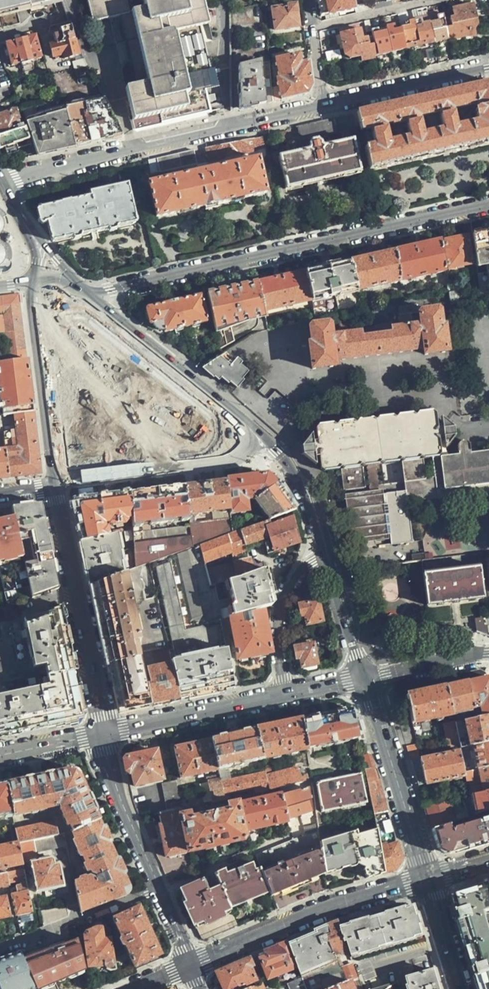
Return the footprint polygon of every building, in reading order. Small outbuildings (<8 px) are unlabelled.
[(30,5),(28,0),(0,0),(0,13),(30,5)] [(141,127),(205,109),(201,92),(218,88),(204,25),(211,24),(206,0),(88,0),(94,25),(116,19),(141,127)] [(321,16),(355,9),(353,0),(318,0),(321,16)] [(451,25),(478,20),(477,13),(475,4),(459,8),(455,9),(456,17),(449,18),(451,25)] [(296,13),(297,12),(296,5),(289,6),(288,7),(274,9),(276,30),(298,27),(297,17),(296,13)] [(404,38),(406,50),(412,48),(416,47),(416,44),(419,43),(415,21),(414,17),(412,10),(404,12),(408,28),(401,29),(404,38)] [(437,12),(429,14),(430,22),(439,20),(438,15),(437,12)] [(430,22),(435,43),(444,41),(444,38),(447,37),(448,40),(449,40),(445,19),(443,13),(438,15),(439,20),(430,22)] [(430,22),(429,14),(414,17),(415,21),(420,19),(422,24),(430,22)] [(50,27),(63,23),(60,16),(48,19),(50,24),(50,27)] [(445,19),(449,40),(454,38),(455,41),(478,36),(476,30),(479,26),(478,20),(451,25),(449,18),(445,19)] [(415,21),(419,43),(424,43),(424,45),(435,43),(430,22),(422,24),(420,19),(415,21)] [(362,38),(359,23),(338,27),(343,50),(344,49),(347,48),(369,43),(370,45),(375,44),(373,36),(372,30),(366,31),(367,37),(362,38)] [(396,51),(406,50),(404,38),(401,29),(395,31),(394,26),(385,27),(387,32),(391,50),(396,49),(396,51)] [(75,39),(70,27),(60,30),(62,40),(60,44),(50,47),(52,58),(63,55),(63,60),(79,56),(75,39)] [(382,55),(391,53),(391,50),(387,32),(379,34),(378,29),(372,30),(373,36),(375,44),(377,53),(382,52),(382,55)] [(41,58),(35,36),(6,43),(13,66),(21,64),(21,66),(33,63),(32,61),(41,58)] [(374,58),(378,57),(377,53),(375,44),(370,45),(369,43),(347,48),(344,49),(345,55),(351,59),(361,57),(362,61),(374,59),(374,58)] [(340,50),(326,53),(328,62),(341,59),(340,50)] [(277,87),(281,100),(308,94),(313,86),(310,67),(309,63),(300,65),(299,60),(298,56),(276,61),(280,79),(276,81),(277,87)] [(238,69),(239,109),(258,105),(272,102),(271,88),(269,60),(238,69)] [(92,75),(86,61),(74,65),(77,79),(92,75)] [(371,129),(375,146),(365,148),(370,171),(382,168),(426,158),(458,150),(484,144),(488,143),(488,83),(487,83),(481,85),(459,90),(443,93),(426,98),(420,99),(410,101),(388,106),(357,114),(360,128),(361,131),(371,129)] [(271,88),(272,102),(281,100),(277,87),(271,88)] [(57,100),(55,89),(38,95),(41,105),(57,100)] [(71,134),(75,148),(89,145),(98,143),(103,141),(122,137),(118,130),(104,99),(97,101),(70,107),(64,108),(71,134)] [(33,144),(37,157),(59,151),(75,148),(71,134),(64,108),(40,116),(25,120),(28,128),(33,144)] [(3,149),(14,146),(16,150),(33,144),(28,128),(22,129),(15,110),(0,114),(0,150),(3,149)] [(360,128),(357,114),(297,127),(300,141),(315,138),(360,128)] [(260,150),(265,149),(262,137),(217,146),(206,148),(209,159),(260,150)] [(359,172),(352,141),(325,148),(320,146),(320,143),(316,141),(311,142),(309,146),(309,148),(306,152),(278,158),(285,189),(297,186),(323,180),(352,174),(359,172)] [(14,146),(3,149),(5,156),(16,153),(16,150),(14,146)] [(265,194),(257,160),(148,185),(150,192),(154,211),(156,219),(187,212),(242,199),(265,194)] [(51,240),(53,242),(67,239),(94,233),(135,222),(133,211),(127,184),(112,187),(90,192),(90,196),(78,199),(71,200),(70,199),(62,201),(61,203),(45,206),(39,208),(37,210),(38,220),(44,224),(45,223),(46,222),(48,223),(51,240)] [(2,274),(7,274),(10,272),(11,269),(11,267),(11,264),(12,261),(11,260),(11,254),(8,247),(8,246),(9,244),(11,245),(13,241),(13,240),(14,239),(13,238),(13,237),(11,236),(10,237),(3,232),(4,224),(2,219),(5,217),(0,212),(0,275),(2,274)] [(473,234),(477,266),(482,297),(488,296),(488,231),(487,231),(487,232),(473,234)] [(473,264),(468,236),(450,240),(445,241),(448,263),(449,269),(465,266),(473,264)] [(410,248),(397,252),(395,252),(399,272),(401,281),(428,275),(446,271),(443,249),(442,241),(435,243),(410,248)] [(370,258),(351,262),(356,285),(357,291),(372,288),(401,281),(399,272),(395,252),(377,256),(380,272),(374,274),(370,258)] [(377,256),(370,258),(374,274),(380,272),(377,256)] [(351,262),(304,272),(310,302),(315,321),(351,313),(362,310),(357,291),(356,285),(351,262)] [(304,272),(258,283),(264,311),(286,307),(310,302),(304,272)] [(223,291),(207,294),(214,323),(216,333),(231,326),(250,319),(265,316),(264,311),(258,283),(223,291)] [(0,297),(0,360),(0,363),(26,360),(24,338),(19,295),(0,297)] [(208,321),(202,295),(178,301),(153,307),(146,308),(149,322),(150,323),(153,323),(154,327),(155,329),(158,330),(160,331),(163,330),(164,332),(188,326),(208,321)] [(445,354),(444,344),(443,329),(441,329),(438,314),(437,313),(435,313),(427,314),(406,316),(407,328),(400,329),(392,330),(391,326),(366,329),(358,330),(358,334),(344,336),(338,336),(336,325),(318,327),(310,328),(310,332),(312,346),(310,346),(313,370),(317,370),(317,368),(329,366),(330,368),(333,367),(333,362),(359,359),(398,354),(424,351),(425,357),(429,356),(429,355),(441,353),(441,355),(445,354)] [(219,345),(219,349),(235,342),(231,326),(216,333),(219,345)] [(246,373),(238,366),(240,365),(233,360),(232,360),(226,355),(219,359),(207,367),(216,376),(218,378),(226,385),(228,384),(235,390),(242,383),(240,380),(246,373)] [(0,363),(0,364),(0,386),(0,390),(0,402),(2,403),(4,416),(14,415),(33,413),(30,388),(26,360),(0,363)] [(315,427),(316,435),(328,434),(358,430),(381,427),(404,424),(435,420),(434,411),(431,409),(418,410),(415,414),(411,411),(398,413),(397,415),(395,417),(392,414),(377,416),(374,420),(371,417),(357,419),(355,422),(351,420),(338,421),(335,424),(331,422),(317,424),(315,427)] [(6,450),(8,477),(40,473),(37,448),(33,413),(14,415),(16,432),(5,433),(4,434),(6,450)] [(318,452),(319,464),(323,463),(337,461),(367,458),(395,454),(396,461),(399,457),(402,460),(416,458),(418,455),(422,457),(430,456),(436,455),(439,452),(437,436),(442,435),(454,434),(453,425),(448,426),(436,427),(435,420),(404,424),(381,427),(358,430),(328,434),(316,435),(316,442),(318,452)] [(318,452),(316,442),(300,445),(301,450),(302,455),(318,452)] [(8,477),(6,450),(0,451),(0,478),(8,477)] [(487,450),(461,453),(454,454),(435,457),(431,457),(433,478),(422,479),(420,458),(416,458),(402,460),(399,460),(400,463),(403,490),(399,491),(400,498),(402,508),(403,520),(399,521),(399,525),(396,525),(396,528),(397,544),(409,542),(409,537),(405,501),(436,497),(436,494),(461,491),(488,488),(488,450),(487,450)] [(323,463),(319,464),(320,468),(323,470),(336,469),(339,465),(342,468),(347,467),(357,466),(360,462),(364,465),(374,464),(377,464),(380,460),(383,463),(396,461),(395,454),(367,458),(337,461),(323,463)] [(368,496),(378,494),(374,464),(364,465),(366,477),(368,496)] [(347,467),(342,468),(340,468),(343,490),(363,486),(361,466),(357,466),(347,467)] [(248,476),(224,479),(229,509),(230,512),(247,510),(246,499),(254,499),(277,483),(266,473),(248,476)] [(205,482),(183,484),(188,514),(229,509),(224,479),(205,482)] [(283,489),(277,483),(254,499),(269,520),(295,510),(287,495),(283,489)] [(155,488),(130,492),(130,494),(132,517),(133,524),(141,523),(188,517),(188,514),(183,484),(155,488)] [(384,529),(396,528),(396,525),(399,525),(399,521),(403,520),(402,508),(400,498),(399,491),(378,494),(368,496),(346,499),(349,520),(349,532),(384,529)] [(75,522),(79,540),(107,534),(106,528),(103,527),(103,523),(109,521),(110,523),(110,524),(113,525),(124,522),(126,520),(125,518),(132,517),(130,494),(130,492),(99,496),(72,500),(71,502),(75,522)] [(343,512),(346,532),(349,532),(349,520),(346,499),(341,499),(343,512)] [(42,503),(12,507),(14,517),(30,585),(33,596),(60,588),(56,571),(47,526),(42,503)] [(189,523),(230,518),(230,512),(229,509),(188,514),(188,517),(189,523)] [(272,524),(269,520),(264,521),(269,539),(272,551),(282,548),(300,543),(296,527),(293,516),(272,524)] [(14,517),(9,518),(0,521),(0,572),(5,591),(20,588),(30,585),(14,517)] [(226,535),(233,533),(230,518),(189,523),(189,525),(193,547),(200,544),(226,535)] [(269,539),(264,521),(242,530),(245,547),(252,545),(264,540),(269,539)] [(132,529),(133,533),(141,532),(141,523),(133,524),(132,529)] [(173,554),(193,547),(189,525),(141,532),(133,533),(136,568),(148,563),(173,554)] [(387,545),(397,544),(396,528),(384,529),(349,532),(351,539),(386,535),(387,545)] [(89,585),(93,584),(123,573),(136,568),(133,533),(132,529),(107,534),(79,540),(85,566),(89,585)] [(245,547),(242,530),(233,533),(226,535),(231,553),(246,549),(245,547)] [(231,553),(226,535),(200,544),(207,570),(233,563),(233,561),(231,553)] [(210,619),(219,617),(271,605),(270,596),(272,595),(270,587),(265,568),(210,581),(207,570),(200,544),(193,547),(173,554),(188,620),(201,617),(205,619),(208,619),(210,619)] [(246,549),(231,553),(233,561),(249,557),(246,549)] [(204,694),(233,688),(219,617),(210,619),(208,619),(205,619),(201,617),(188,620),(173,554),(148,563),(149,566),(152,581),(158,606),(164,636),(167,651),(177,700),(204,694)] [(210,581),(265,568),(263,561),(250,564),(249,558),(249,557),(233,561),(233,563),(207,570),(210,581)] [(350,569),(355,569),(356,568),(364,567),(363,558),(350,560),(350,569)] [(152,581),(149,566),(123,576),(126,591),(152,581)] [(423,573),(427,605),(448,602),(484,597),(480,566),(474,566),(436,571),(423,573)] [(129,710),(149,705),(146,685),(126,591),(123,576),(123,573),(93,584),(98,604),(107,649),(116,691),(119,704),(129,710)] [(22,596),(20,588),(5,591),(7,600),(22,596)] [(322,620),(318,600),(299,604),(300,614),(304,613),(307,623),(322,620)] [(23,733),(65,724),(78,722),(78,720),(82,717),(83,711),(85,710),(68,630),(63,605),(24,616),(23,613),(0,620),(0,738),(23,733)] [(149,639),(164,636),(158,606),(143,610),(149,639)] [(237,658),(269,652),(261,612),(249,615),(250,621),(243,622),(241,616),(229,619),(233,639),(237,658)] [(484,616),(474,618),(476,630),(479,632),(482,633),(486,633),(488,633),(487,623),(485,624),(484,616)] [(317,663),(312,644),(293,648),(295,658),(299,657),(301,667),(317,663)] [(163,702),(177,700),(167,651),(160,652),(163,667),(160,668),(159,665),(145,668),(149,684),(146,685),(149,705),(163,702)] [(480,669),(466,672),(468,681),(488,677),(485,671),(480,669)] [(468,681),(473,708),(475,717),(488,714),(488,677),(468,681)] [(457,684),(447,686),(453,712),(473,708),(468,681),(457,684)] [(406,695),(412,723),(453,714),(453,712),(447,686),(426,690),(406,695)] [(319,716),(300,720),(306,748),(358,738),(353,709),(330,714),(325,715),(319,716)] [(475,717),(455,722),(459,745),(460,748),(488,741),(488,714),(475,717)] [(278,725),(256,729),(263,759),(306,748),(300,720),(278,725)] [(459,745),(455,722),(444,725),(449,747),(459,745)] [(227,735),(212,739),(218,769),(219,774),(227,772),(226,770),(224,769),(230,767),(231,768),(239,766),(239,765),(263,760),(263,759),(256,729),(240,733),(234,734),(227,735)] [(218,769),(212,739),(194,742),(175,746),(182,778),(218,769)] [(460,748),(461,751),(465,770),(488,766),(488,741),(460,748)] [(413,767),(425,804),(430,803),(426,784),(420,759),(416,743),(406,746),(413,767)] [(125,759),(127,769),(133,773),(135,785),(162,780),(159,766),(156,751),(128,756),(125,759)] [(461,751),(420,759),(426,784),(466,776),(465,770),(461,751)] [(370,753),(362,755),(364,766),(365,770),(374,768),(370,753)] [(465,770),(466,776),(470,794),(488,790),(488,766),(465,770)] [(269,789),(304,782),(303,779),(300,779),(297,767),(266,774),(269,789)] [(34,776),(6,782),(13,813),(13,815),(55,806),(54,804),(62,802),(62,804),(60,808),(66,823),(69,824),(73,831),(100,819),(93,804),(92,800),(90,797),(80,774),(78,772),(76,770),(73,769),(70,768),(42,774),(38,775),(34,776)] [(374,768),(365,770),(371,802),(374,815),(387,812),(381,789),(374,768)] [(255,792),(269,789),(266,774),(266,771),(228,779),(227,772),(219,774),(219,775),(225,799),(229,798),(228,792),(255,787),(255,792)] [(367,803),(361,773),(316,783),(322,812),(367,803)] [(212,801),(225,799),(219,775),(207,777),(212,801)] [(181,808),(175,780),(162,783),(168,811),(179,808),(181,808)] [(281,794),(287,820),(316,810),(311,780),(306,781),(307,786),(281,794)] [(7,814),(13,813),(6,782),(1,783),(0,783),(0,816),(7,814)] [(425,804),(428,813),(433,829),(451,824),(488,811),(488,790),(470,794),(430,803),(425,804)] [(244,832),(288,823),(287,820),(281,794),(280,792),(237,801),(244,832)] [(181,814),(192,850),(244,840),(246,838),(244,832),(237,801),(227,804),(228,809),(223,810),(222,808),(216,809),(216,811),(203,814),(203,812),(197,813),(198,815),(191,817),(190,812),(181,814)] [(168,811),(159,813),(161,823),(158,824),(158,826),(156,827),(157,832),(158,837),(161,837),(165,857),(192,850),(181,814),(179,808),(168,811)] [(387,812),(374,815),(376,825),(385,872),(396,869),(400,863),(403,860),(400,850),(392,828),(387,812)] [(107,834),(100,819),(73,831),(87,862),(114,850),(110,841),(108,837),(107,834)] [(433,829),(439,848),(448,853),(488,841),(488,821),(453,830),(451,824),(433,829)] [(16,830),(18,842),(18,843),(59,834),(56,822),(16,830)] [(319,831),(318,822),(304,827),(306,835),(319,831)] [(385,872),(376,825),(357,831),(356,828),(320,838),(326,873),(357,864),(361,865),(364,867),(368,878),(385,872)] [(319,876),(326,873),(320,838),(319,831),(306,835),(255,855),(262,871),(268,888),(272,896),(319,876)] [(65,833),(59,834),(18,843),(21,855),(28,854),(36,892),(64,887),(61,869),(65,869),(63,862),(61,859),(59,863),(56,863),(55,859),(52,857),(41,859),(38,852),(67,845),(65,833)] [(23,864),(21,855),(18,843),(18,842),(0,846),(0,868),(23,864)] [(121,866),(114,850),(87,862),(92,874),(98,876),(96,878),(91,876),(74,882),(80,912),(127,895),(129,891),(130,888),(129,883),(124,871),(122,869),(121,866)] [(225,868),(214,873),(228,903),(248,896),(268,888),(262,871),(257,874),(253,865),(228,875),(225,868)] [(24,868),(7,872),(10,884),(21,882),(22,885),(24,884),(25,885),(27,885),(24,868)] [(8,886),(9,886),(9,884),(10,884),(7,872),(0,873),(0,887),(1,888),(8,886)] [(214,873),(179,888),(191,913),(201,935),(235,920),(228,903),(214,873)] [(456,893),(452,897),(458,916),(476,973),(481,988),(488,988),(488,883),(456,893)] [(16,915),(33,912),(29,891),(12,895),(16,915)] [(11,916),(6,895),(0,897),(0,918),(11,916)] [(43,925),(69,917),(66,906),(67,905),(66,902),(60,904),(60,907),(41,911),(43,925)] [(148,928),(138,906),(112,918),(120,936),(119,939),(121,944),(124,945),(135,969),(161,958),(148,928)] [(381,918),(343,929),(346,937),(348,936),(354,955),(423,935),(415,908),(381,918)] [(334,924),(329,926),(339,953),(350,949),(346,937),(343,929),(340,922),(334,924)] [(286,944),(296,969),(299,976),(341,958),(339,953),(329,926),(307,935),(286,944)] [(114,969),(109,939),(105,939),(103,928),(92,930),(84,933),(88,966),(95,965),(96,967),(99,966),(103,966),(104,968),(109,970),(114,969)] [(75,931),(20,954),(22,959),(76,938),(75,931)] [(59,978),(84,969),(76,938),(22,959),(35,988),(59,978)] [(273,950),(261,955),(270,979),(296,969),(286,944),(273,950)] [(0,955),(0,988),(27,988),(10,951),(0,955)] [(226,988),(241,988),(240,988),(258,980),(253,966),(257,965),(254,958),(236,965),(219,972),(226,988)] [(345,967),(341,958),(299,976),(300,978),(305,988),(333,988),(350,982),(345,967)] [(356,980),(361,978),(355,963),(345,967),(350,982),(356,980)] [(435,971),(409,979),(411,987),(410,987),(410,988),(440,988),(435,971)] [(300,978),(287,984),(289,988),(305,988),(300,978)] [(356,980),(350,982),(333,988),(360,988),(356,980)]
